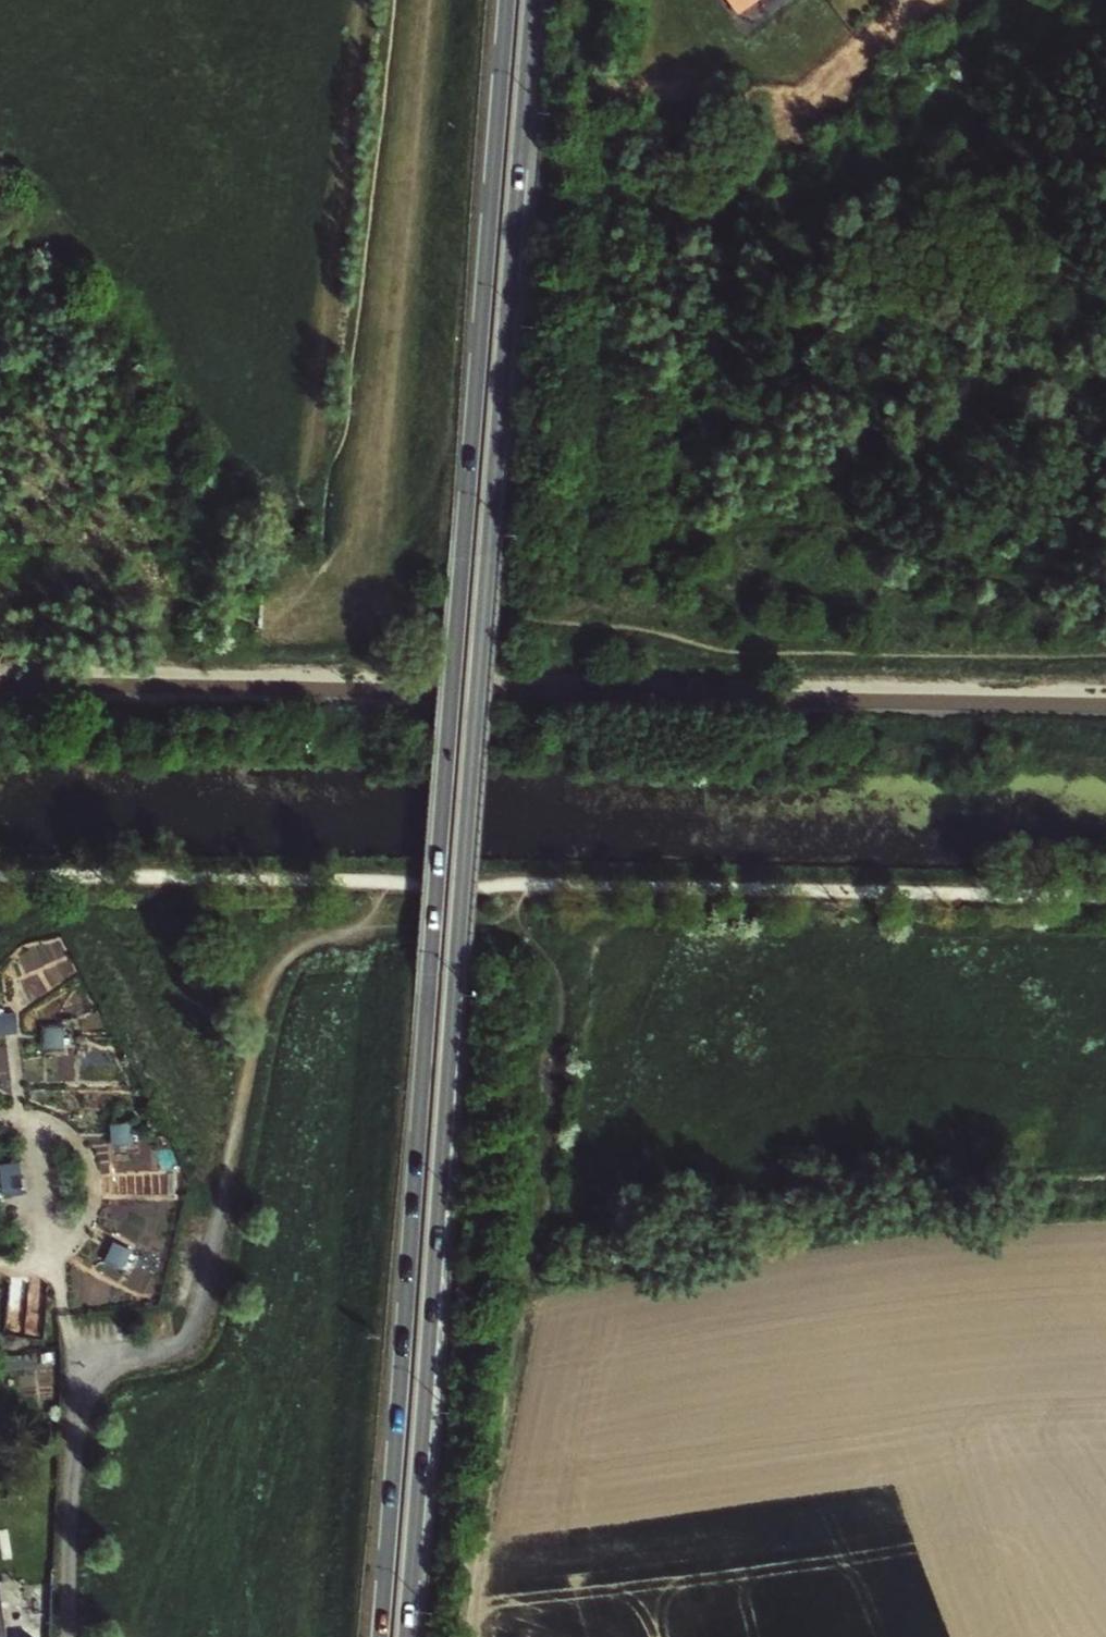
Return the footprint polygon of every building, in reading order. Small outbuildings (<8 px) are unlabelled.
[(732,10),(747,0),(725,0),(732,10)] [(10,1192),(29,1190),(26,1159),(7,1161),(10,1192)]
